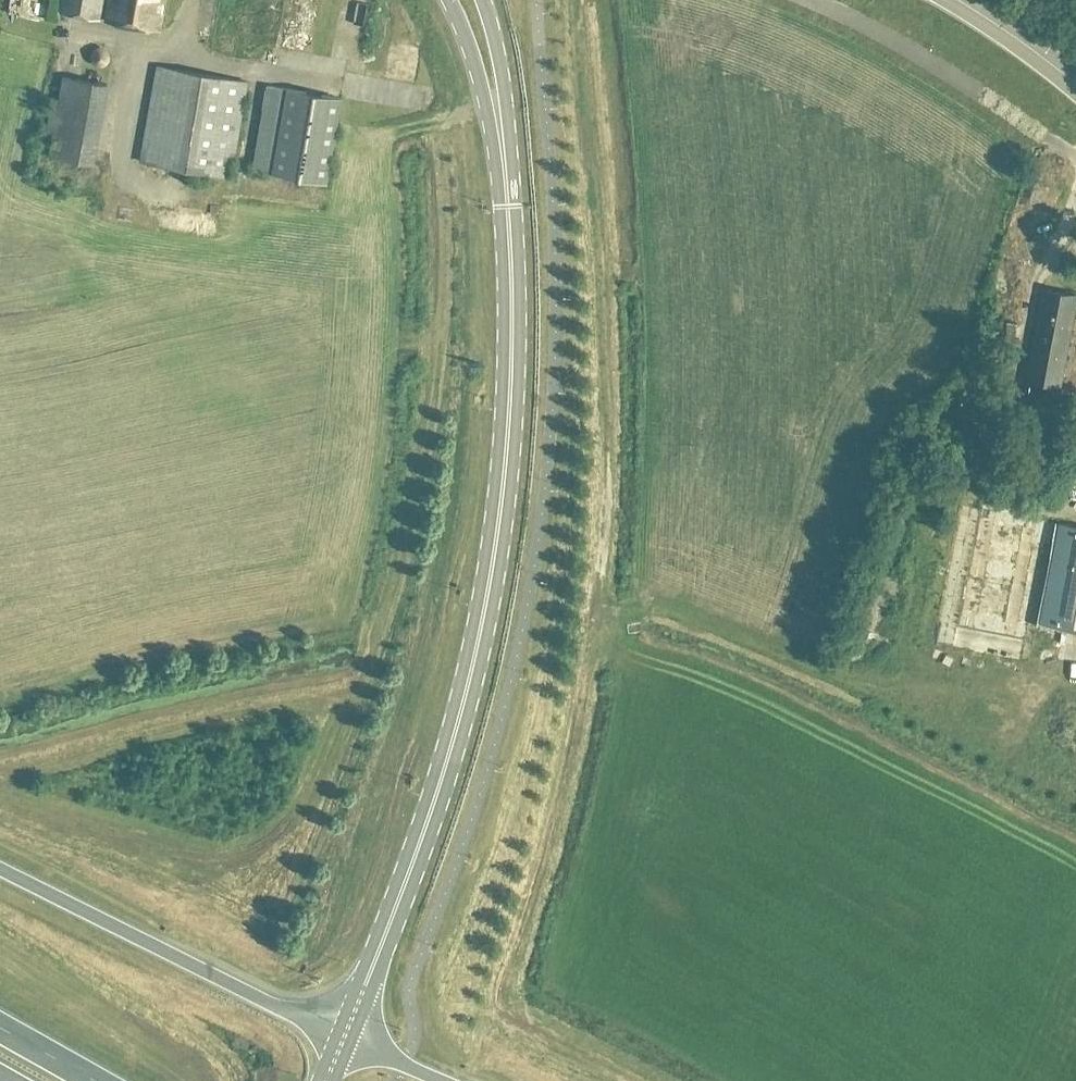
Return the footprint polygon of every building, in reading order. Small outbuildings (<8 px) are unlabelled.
[(24,0),(23,16),(40,18),(41,2),(24,0)] [(61,12),(101,19),(104,0),(63,0),(61,12)] [(166,0),(110,0),(107,20),(161,29),(166,0)] [(232,174),(248,79),(158,64),(142,159),(232,174)] [(94,161),(107,83),(64,76),(60,97),(52,96),(46,131),(54,132),(51,154),(94,161)] [(326,181),(341,97),(268,84),(254,169),(326,181)] [(57,161),(52,183),(66,186),(71,163),(57,161)] [(272,188),(271,199),(294,200),(295,190),(272,188)] [(1075,307),(1075,293),(1044,287),(1027,375),(1061,382),(1075,307)] [(1056,404),(1039,415),(1039,437),(1061,446),(1075,433),(1075,413),(1056,404)] [(960,503),(934,643),(1031,661),(1038,621),(1075,628),(1075,525),(960,503)]
